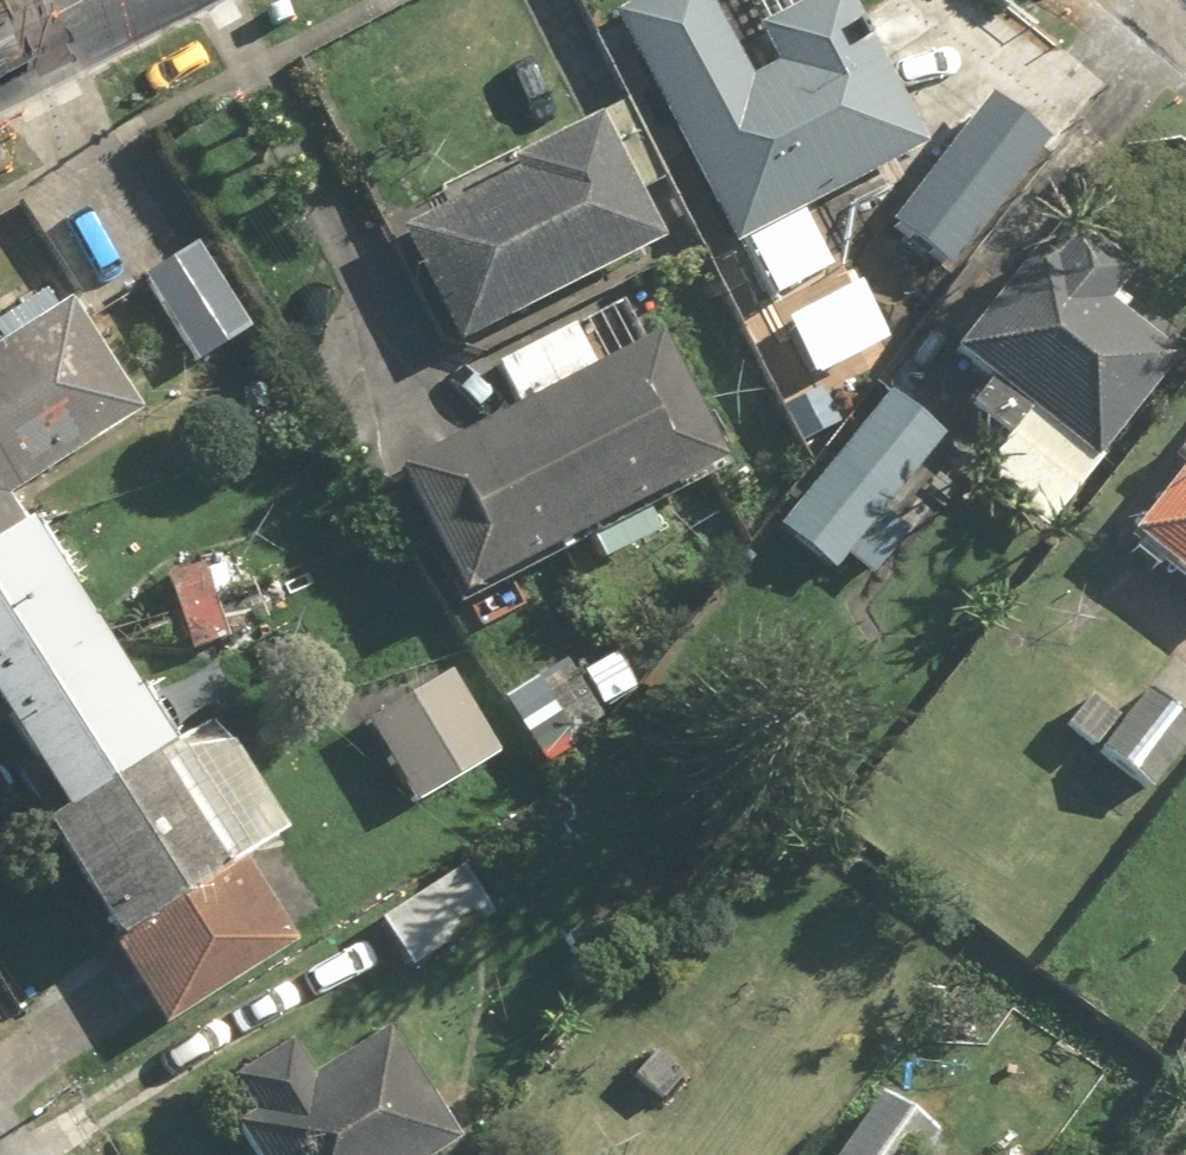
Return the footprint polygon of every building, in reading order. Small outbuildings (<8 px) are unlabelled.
[(620,9),(781,317),(861,275),(823,203),(935,144),(860,0),(638,0),(620,9)] [(1057,138),(999,92),(895,226),(954,271),(1057,138)] [(529,165),(411,226),(471,341),(668,239),(642,191),(654,185),(614,109),(524,156),(529,165)] [(1070,205),(960,346),(1035,416),(981,474),(1046,535),(1184,358),(1114,303),(1145,264),(1070,205)] [(255,328),(200,240),(144,276),(199,363),(255,328)] [(653,343),(627,296),(505,361),(527,402),(404,468),(475,601),(735,462),(667,336),(653,343)] [(35,518),(18,491),(141,412),(73,307),(0,354),(0,541),(35,518)] [(945,432),(893,390),(783,527),(836,570),(850,553),(882,578),(919,531),(887,505),(945,432)] [(1133,526),(1185,573),(1185,467),(1133,526)] [(76,810),(181,742),(35,518),(0,541),(0,693),(76,810)] [(197,571),(172,582),(202,648),(249,628),(236,599),(224,604),(215,583),(204,588),(197,571)] [(504,754),(453,666),(370,713),(421,801),(504,754)] [(1068,721),(1101,756),(1084,772),(1121,811),(1185,750),(1185,724),(1154,689),(1121,720),(1097,694),(1068,721)] [(223,715),(181,742),(76,810),(45,829),(121,945),(173,1025),(302,942),(247,858),(296,827),(223,715)] [(508,929),(468,865),(384,918),(424,982),(508,929)] [(467,1133),(391,1020),(319,1069),(298,1039),(235,1081),(262,1121),(242,1135),(256,1154),(436,1154),(467,1133)] [(890,1090),(838,1154),(901,1154),(929,1120),(890,1090)]
